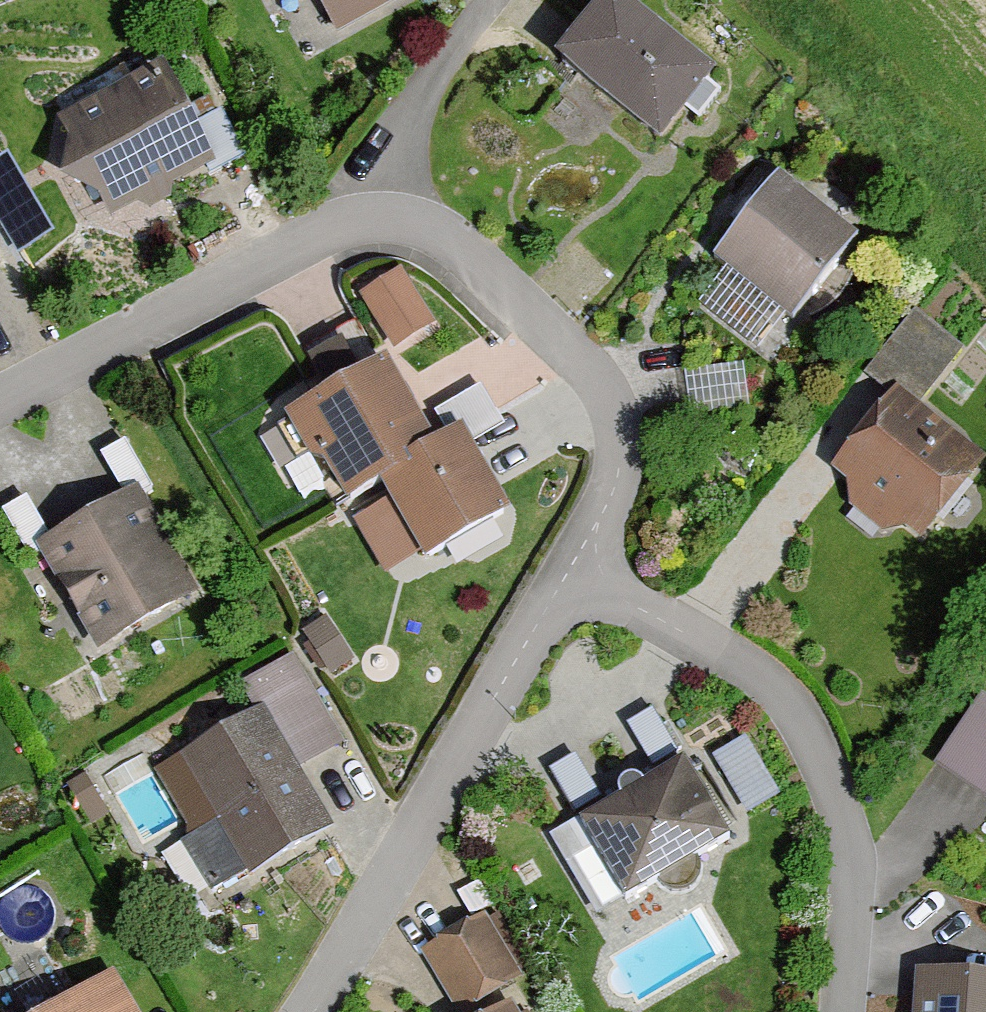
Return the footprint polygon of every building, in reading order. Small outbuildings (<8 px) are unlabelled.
[(330,37),(398,0),(310,0),(330,37)] [(634,0),(599,0),(559,51),(663,131),(716,64),(634,0)] [(145,67),(23,128),(81,245),(203,185),(145,67)] [(5,252),(54,227),(13,146),(0,153),(0,243),(5,252)] [(768,166),(704,249),(804,326),(868,242),(768,166)] [(402,263),(339,290),(367,354),(430,327),(402,263)] [(941,367),(962,341),(918,305),(897,331),(941,367)] [(384,351),(290,404),(386,576),(521,501),(467,405),(427,427),(384,351)] [(890,379),(822,471),(916,540),(984,448),(890,379)] [(125,489),(36,535),(90,640),(179,594),(125,489)] [(237,716),(148,763),(217,894),(313,843),(281,782),(340,751),(289,654),(223,689),(237,716)] [(985,784),(985,690),(978,686),(940,759),(985,784)] [(730,805),(774,794),(758,731),(714,742),(730,805)] [(687,760),(575,813),(612,891),(725,838),(687,760)] [(453,1004),(519,975),(490,910),(424,939),(453,1004)] [(915,939),(914,1011),(985,1011),(985,941),(915,939)] [(27,1011),(132,1011),(109,969),(27,1011)] [(494,999),(468,1011),(501,1011),(494,999)]
